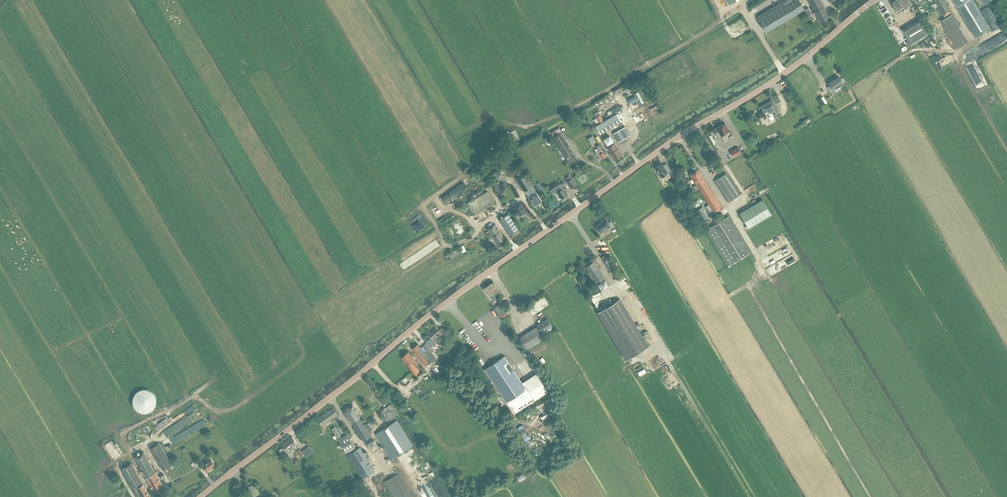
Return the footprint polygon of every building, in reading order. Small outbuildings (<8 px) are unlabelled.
[(799,0),(786,0),(757,17),(766,32),(804,9),(799,0)] [(820,23),(829,18),(820,0),(808,0),(820,23)] [(898,13),(912,5),(910,0),(896,0),(892,3),(898,13)] [(953,12),(945,0),(935,0),(945,17),(953,12)] [(990,29),(972,0),(953,0),(976,38),(990,29)] [(940,21),(957,49),(969,42),(957,24),(958,23),(953,14),(940,21)] [(911,45),(931,34),(921,18),(902,30),(911,45)] [(830,85),(828,87),(830,91),(833,90),(834,89),(836,92),(841,89),(839,86),(843,83),(840,78),(839,77),(829,83),(830,85)] [(635,96),(628,100),(630,104),(637,101),(639,104),(643,102),(638,91),(633,94),(635,96)] [(823,96),(817,100),(821,106),(826,103),(823,96)] [(770,101),(761,107),(762,109),(762,110),(763,110),(767,118),(779,111),(778,110),(782,108),(780,105),(781,104),(780,102),(775,105),(773,102),(772,103),(771,102),(770,101)] [(598,112),(594,114),(596,118),(600,124),(604,121),(600,116),(598,112)] [(600,124),(596,126),(600,133),(621,121),(616,114),(604,121),(600,124)] [(729,131),(725,123),(717,128),(721,135),(725,142),(729,140),(726,133),(729,131)] [(618,142),(630,135),(625,127),(614,134),(618,142)] [(559,128),(551,133),(570,163),(578,158),(559,128)] [(515,130),(511,132),(516,141),(520,139),(515,130)] [(614,142),(610,135),(603,139),(607,146),(614,142)] [(615,160),(622,155),(615,143),(607,148),(615,160)] [(599,160),(606,157),(600,146),(597,148),(597,149),(598,151),(595,152),(599,160)] [(733,157),(741,153),(738,147),(730,152),(733,157)] [(661,163),(655,167),(661,177),(663,181),(670,177),(667,173),(667,172),(670,170),(666,164),(663,166),(661,163)] [(498,181),(506,176),(501,168),(493,172),(496,178),(495,179),(496,180),(497,179),(498,181)] [(710,213),(721,206),(698,170),(690,175),(696,185),(693,187),(696,191),(699,189),(709,204),(706,206),(710,213)] [(726,173),(714,181),(728,202),(740,195),(726,173)] [(530,198),(529,199),(534,206),(541,201),(525,175),(517,180),(525,192),(526,191),(530,198)] [(498,192),(509,186),(504,178),(493,184),(498,192)] [(572,189),(577,186),(572,179),(567,182),(572,189)] [(559,184),(550,190),(554,194),(557,192),(562,199),(567,195),(566,192),(565,193),(559,184)] [(473,200),(467,203),(474,215),(494,203),(487,191),(477,197),(473,200)] [(748,228),(771,215),(762,199),(739,213),(748,228)] [(519,215),(526,211),(521,203),(514,207),(515,208),(511,211),(515,216),(518,214),(519,215)] [(707,218),(702,207),(694,211),(700,222),(707,218)] [(508,214),(499,219),(510,235),(518,230),(508,214)] [(728,266),(751,252),(728,217),(706,231),(728,266)] [(610,230),(614,227),(610,221),(608,223),(605,219),(601,222),(602,222),(599,224),(598,224),(596,225),(596,226),(600,233),(609,228),(610,230)] [(497,244),(505,239),(495,224),(487,229),(497,244)] [(447,261),(466,251),(463,246),(445,256),(447,261)] [(607,259),(604,262),(610,272),(609,272),(611,275),(614,273),(612,270),(613,269),(607,259)] [(597,283),(605,278),(594,262),(586,267),(596,281),(594,282),(595,284),(597,282),(597,283)] [(603,290),(609,286),(605,280),(599,284),(603,290)] [(494,282),(489,285),(494,292),(499,289),(494,282)] [(489,285),(484,288),(489,295),(494,292),(489,285)] [(627,360),(648,347),(620,300),(598,313),(627,360)] [(500,316),(505,312),(499,304),(494,308),(500,316)] [(548,328),(552,326),(548,319),(538,325),(543,334),(549,330),(548,328)] [(446,336),(449,333),(444,327),(440,330),(446,336)] [(540,342),(539,340),(543,337),(536,327),(520,338),(526,348),(527,350),(540,342)] [(435,328),(428,334),(432,339),(437,335),(438,337),(441,335),(439,333),(435,328)] [(428,334),(423,338),(427,342),(425,344),(431,351),(432,352),(434,351),(431,347),(434,345),(436,343),(435,342),(433,340),(432,339),(428,334)] [(417,344),(412,348),(431,372),(432,371),(436,376),(441,372),(433,363),(432,362),(428,357),(433,354),(432,352),(431,351),(425,344),(420,348),(417,344)] [(423,371),(408,351),(401,357),(417,376),(423,371)] [(504,356),(484,370),(513,413),(514,414),(521,409),(524,407),(548,391),(536,373),(522,382),(504,356)] [(460,367),(467,378),(470,376),(473,374),(470,372),(468,368),(465,370),(462,366),(460,367)] [(140,412),(143,413),(147,412),(151,411),(154,407),(156,403),(156,398),(153,393),(150,391),(145,389),(140,390),(136,393),(134,396),(133,400),(133,405),(136,409),(140,412)] [(387,422),(397,415),(390,404),(380,411),(387,422)] [(347,417),(356,411),(352,405),(343,410),(347,417)] [(322,426),(338,415),(333,407),(317,418),(322,426)] [(356,411),(347,417),(351,423),(352,422),(363,440),(371,435),(368,431),(372,429),(371,427),(371,426),(368,423),(364,425),(359,417),(360,417),(356,411)] [(157,431),(168,423),(165,419),(154,427),(157,431)] [(375,434),(391,459),(413,446),(396,420),(375,434)] [(346,453),(355,448),(347,434),(338,440),(346,453)] [(283,447),(279,450),(282,453),(284,452),(287,455),(296,448),(294,445),(296,443),(292,437),(281,445),(283,447)] [(371,452),(379,447),(374,439),(366,444),(371,452)] [(159,443),(150,448),(163,470),(164,469),(166,468),(168,467),(172,465),(159,443)] [(362,478),(375,470),(360,447),(347,455),(362,478)] [(154,493),(164,487),(155,472),(155,473),(143,452),(135,457),(146,477),(146,478),(154,493)] [(206,472),(215,465),(211,459),(202,466),(206,472)] [(149,495),(131,463),(122,469),(138,496),(145,496),(149,495)] [(398,473),(384,481),(394,496),(409,496),(411,496),(398,473)] [(260,493),(254,483),(247,488),(253,496),(260,493)]
